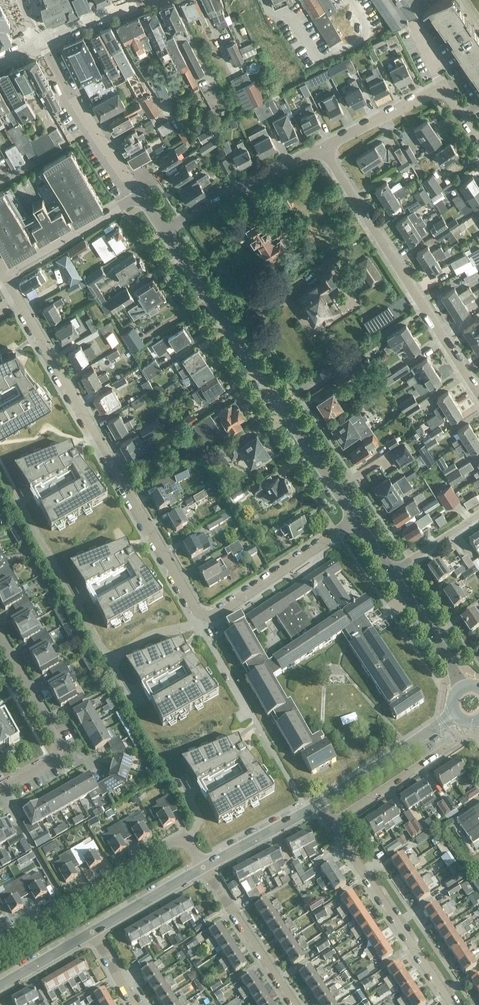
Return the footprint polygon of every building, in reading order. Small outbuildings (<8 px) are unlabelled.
[(41,1),(41,2),(43,11),(44,15),(47,23),(51,24),(77,13),(70,0),(41,0),(41,1)] [(77,12),(77,13),(91,7),(88,0),(72,0),(77,12)] [(208,25),(197,0),(181,0),(180,2),(179,2),(187,19),(195,16),(196,18),(199,17),(203,27),(208,25)] [(212,0),(203,0),(207,10),(211,9),(213,12),(212,13),(215,21),(218,28),(223,26),(220,19),(217,11),(212,0)] [(217,11),(220,19),(223,26),(228,25),(225,17),(222,9),(221,9),(219,6),(223,5),(222,0),(212,0),(217,11)] [(292,0),(270,0),(274,8),(292,0)] [(314,16),(312,18),(330,46),(341,38),(327,14),(321,3),(319,0),(304,0),(314,16)] [(321,3),(327,14),(336,9),(331,0),(319,0),(321,3)] [(393,29),(422,10),(429,5),(426,0),(373,0),(393,29)] [(422,10),(423,10),(427,7),(444,32),(446,31),(452,39),(450,41),(478,83),(478,37),(454,0),(441,0),(429,5),(422,10)] [(160,7),(172,32),(178,43),(195,77),(204,73),(187,39),(190,38),(184,26),(185,26),(174,2),(173,2),(160,7)] [(11,39),(5,26),(9,24),(5,14),(0,4),(0,44),(11,39)] [(154,9),(139,15),(139,16),(139,15),(144,28),(146,26),(151,36),(157,48),(169,70),(186,62),(173,34),(167,37),(154,9)] [(146,33),(138,16),(116,25),(126,44),(136,62),(146,78),(159,98),(162,96),(163,99),(170,95),(164,84),(158,72),(147,51),(153,48),(148,38),(149,37),(147,33),(146,33)] [(159,112),(159,109),(150,94),(146,87),(144,88),(135,71),(121,46),(111,27),(111,26),(101,30),(123,71),(139,100),(142,106),(145,110),(150,117),(159,112)] [(126,77),(119,64),(101,30),(88,35),(105,68),(107,70),(114,83),(126,77)] [(380,44),(386,41),(388,45),(390,49),(395,47),(397,51),(402,48),(396,36),(395,33),(379,41),(380,44)] [(114,83),(107,70),(101,73),(85,41),(83,37),(64,46),(62,51),(79,85),(83,82),(94,103),(93,104),(100,117),(125,104),(114,83)] [(225,46),(233,64),(244,59),(235,41),(225,46)] [(239,48),(244,58),(257,52),(252,42),(239,48)] [(373,61),(379,58),(373,48),(368,50),(373,61)] [(398,85),(412,78),(400,55),(394,58),(394,59),(398,65),(390,69),(398,85)] [(61,108),(60,105),(60,104),(50,84),(38,61),(37,61),(33,59),(32,59),(24,63),(38,88),(50,110),(51,110),(52,113),(61,108)] [(350,74),(356,71),(351,60),(345,63),(350,74)] [(38,88),(24,63),(10,69),(22,90),(36,112),(43,107),(33,90),(38,88)] [(197,84),(186,63),(180,66),(191,87),(197,84)] [(383,78),(380,73),(377,66),(372,69),(373,73),(365,77),(375,96),(389,89),(383,78)] [(22,90),(10,69),(0,73),(0,86),(3,92),(12,108),(11,109),(19,122),(36,112),(22,90)] [(330,76),(327,69),(321,72),(325,79),(330,76)] [(311,77),(304,81),(305,83),(308,88),(314,84),(311,77)] [(352,107),(366,100),(359,86),(358,86),(355,79),(350,82),(354,89),(345,93),(352,107)] [(264,100),(255,81),(233,91),(242,110),(264,100)] [(305,96),(311,93),(308,88),(305,83),(300,86),(305,96)] [(15,117),(4,97),(0,90),(0,112),(6,122),(11,119),(14,126),(8,130),(22,154),(26,152),(29,157),(36,152),(33,145),(30,140),(24,131),(20,123),(19,123),(15,117)] [(333,93),(318,101),(323,110),(326,108),(332,119),(343,113),(333,93)] [(276,105),(281,102),(276,94),(271,97),(276,105)] [(268,98),(263,101),(258,103),(265,117),(273,113),(269,105),(268,98)] [(126,114),(142,106),(137,99),(126,105),(127,107),(124,109),(126,114)] [(265,117),(258,103),(253,106),(260,120),(265,117)] [(307,131),(321,124),(314,111),(310,104),(305,107),(309,114),(300,118),(307,131)] [(130,119),(139,114),(136,109),(110,124),(111,126),(110,127),(111,128),(110,130),(112,133),(114,133),(115,134),(133,124),(130,119)] [(287,112),(279,116),(273,119),(279,131),(285,143),(298,136),(293,125),(287,112)] [(227,120),(232,127),(237,124),(233,117),(227,120)] [(163,135),(173,129),(168,120),(157,127),(163,135)] [(428,149),(439,142),(441,140),(434,130),(427,120),(420,125),(417,126),(414,129),(427,149),(428,149)] [(148,129),(154,126),(151,121),(145,125),(148,129)] [(193,136),(188,127),(178,132),(183,141),(193,136)] [(261,155),(275,147),(269,134),(268,135),(265,127),(259,130),(263,137),(255,142),(261,155)] [(55,143),(58,142),(63,138),(56,128),(49,133),(55,143)] [(37,154),(47,148),(49,147),(55,143),(49,133),(46,129),(30,140),(33,145),(36,152),(37,154)] [(204,142),(214,136),(210,129),(200,135),(204,142)] [(142,133),(139,135),(138,135),(135,131),(125,136),(127,140),(121,143),(123,146),(122,147),(126,154),(143,145),(139,140),(145,136),(142,133)] [(219,143),(215,137),(199,148),(203,154),(219,143)] [(233,153),(227,140),(222,143),(227,155),(233,153)] [(239,166),(252,159),(247,148),(246,148),(242,140),(236,143),(241,151),(233,155),(239,166)] [(58,142),(55,143),(49,147),(47,148),(48,149),(51,155),(62,149),(58,142)] [(428,149),(427,149),(425,150),(427,153),(430,157),(435,153),(442,163),(443,164),(454,156),(458,154),(455,150),(450,142),(443,147),(439,142),(428,149)] [(178,154),(187,148),(184,143),(174,149),(174,148),(168,151),(168,152),(160,157),(163,162),(161,163),(165,168),(166,167),(167,169),(181,159),(178,154)] [(385,150),(383,150),(382,149),(379,143),(375,146),(374,146),(356,158),(364,170),(369,166),(382,158),(383,160),(389,160),(388,149),(385,149),(385,150)] [(15,167),(25,161),(15,144),(5,150),(15,167)] [(155,149),(158,155),(168,149),(165,144),(162,146),(161,145),(155,149)] [(135,167),(151,158),(144,145),(127,155),(135,167)] [(409,162),(415,158),(416,158),(409,146),(402,150),(409,162)] [(402,162),(407,159),(406,156),(399,147),(394,150),(402,162)] [(48,149),(47,148),(37,154),(42,161),(52,155),(51,155),(48,149)] [(4,253),(9,261),(14,258),(13,257),(35,244),(35,243),(41,240),(50,235),(60,230),(75,221),(97,208),(103,205),(99,199),(94,191),(91,185),(82,170),(79,165),(75,156),(71,150),(66,153),(44,166),(66,205),(51,214),(42,199),(33,204),(42,220),(26,229),(3,189),(0,191),(0,246),(4,253)] [(225,172),(232,169),(226,157),(219,160),(225,172)] [(188,170),(197,164),(194,158),(185,164),(179,168),(170,174),(173,179),(172,179),(176,185),(177,184),(178,185),(192,176),(188,170)] [(415,158),(409,162),(413,168),(419,164),(417,161),(415,158)] [(411,165),(409,162),(408,160),(398,166),(401,172),(411,165)] [(32,171),(20,177),(25,187),(37,181),(32,171)] [(201,186),(209,180),(205,174),(181,190),(185,197),(185,199),(187,202),(189,203),(190,204),(206,193),(201,186)] [(442,187),(433,174),(422,181),(431,194),(442,187)] [(453,199),(456,203),(478,188),(478,185),(472,176),(459,184),(454,188),(459,195),(453,199)] [(382,199),(402,186),(399,182),(393,186),(394,188),(391,189),(386,181),(375,189),(382,199)] [(402,186),(382,199),(389,210),(400,203),(396,197),(398,195),(400,198),(411,191),(406,184),(402,187),(402,186)] [(418,189),(419,191),(414,195),(417,200),(427,193),(424,188),(421,185),(419,186),(420,188),(418,189)] [(456,203),(459,207),(470,200),(474,207),(478,204),(478,188),(456,203)] [(435,203),(444,197),(441,192),(431,198),(435,203)] [(430,198),(427,193),(417,200),(420,205),(430,198)] [(282,218),(294,211),(287,200),(275,207),(282,218)] [(403,232),(423,219),(420,215),(417,216),(414,210),(407,214),(396,221),(403,232)] [(478,217),(478,214),(477,210),(468,214),(470,221),(478,217)] [(278,254),(276,251),(295,239),(289,230),(287,231),(282,222),(270,230),(261,216),(245,227),(250,235),(249,236),(253,242),(256,241),(260,248),(259,249),(266,258),(267,257),(269,260),(273,260),(277,258),(278,254)] [(434,235),(448,226),(442,218),(433,224),(434,226),(430,229),(434,235)] [(423,219),(403,232),(410,243),(421,236),(421,235),(426,232),(422,226),(426,224),(423,219)] [(455,219),(447,224),(448,226),(450,229),(459,224),(455,219)] [(459,232),(466,227),(462,222),(451,230),(457,238),(461,235),(459,232)] [(450,229),(448,226),(435,235),(438,240),(451,232),(450,229)] [(119,227),(105,236),(103,233),(91,241),(96,249),(101,246),(108,257),(113,254),(129,244),(121,233),(122,232),(119,227)] [(67,250),(67,251),(73,260),(80,256),(78,253),(89,246),(84,238),(67,250)] [(440,246),(431,252),(428,246),(416,253),(423,264),(443,251),(440,246)] [(464,251),(473,265),(478,262),(478,248),(471,252),(469,248),(464,251)] [(446,256),(443,251),(423,264),(430,275),(441,267),(436,259),(439,258),(440,259),(446,256)] [(137,260),(133,254),(113,267),(117,274),(117,277),(120,282),(123,283),(124,284),(132,278),(131,276),(145,266),(140,259),(137,260)] [(453,268),(468,261),(464,255),(450,262),(453,268)] [(353,266),(359,274),(361,272),(371,287),(383,279),(368,256),(353,266)] [(70,285),(82,278),(74,265),(62,273),(70,285)] [(89,284),(106,273),(101,266),(84,277),(89,284)] [(331,316),(340,310),(333,300),(329,303),(323,294),(338,284),(327,267),(317,274),(322,281),(294,299),(301,310),(304,308),(313,323),(322,317),(324,321),(327,321),(331,319),(332,316),(331,316)] [(36,274),(19,283),(22,287),(25,292),(41,282),(46,280),(40,269),(35,272),(36,274)] [(467,275),(463,277),(466,283),(478,276),(478,273),(477,269),(476,270),(467,275)] [(84,278),(78,281),(67,288),(70,293),(87,284),(84,278)] [(141,300),(159,288),(158,286),(157,286),(153,279),(135,291),(133,292),(139,301),(141,300)] [(106,300),(94,282),(88,286),(100,304),(106,300)] [(114,311),(134,299),(127,287),(100,304),(106,313),(113,309),(114,311)] [(461,299),(472,292),(469,287),(458,294),(454,288),(441,296),(448,307),(461,299)] [(161,291),(159,288),(128,309),(134,318),(148,309),(151,314),(158,309),(155,304),(165,298),(161,291)] [(461,299),(448,307),(455,318),(468,309),(464,303),(471,299),(472,301),(474,299),(473,298),(475,296),(472,292),(461,299)] [(56,307),(64,302),(61,297),(53,302),(53,303),(43,308),(50,321),(61,315),(56,307)] [(384,309),(360,324),(368,336),(391,321),(384,309)] [(75,327),(80,325),(76,318),(72,321),(55,330),(62,342),(78,332),(75,327)] [(476,321),(463,330),(470,341),(478,335),(478,320),(476,322),(476,321)] [(103,334),(114,327),(111,321),(100,328),(103,334)] [(94,322),(88,325),(92,332),(97,329),(94,323),(94,322)] [(387,337),(391,343),(384,347),(387,353),(394,348),(413,336),(406,325),(387,337)] [(129,346),(140,339),(132,327),(121,334),(129,346)] [(167,334),(152,344),(159,355),(167,349),(166,347),(172,343),(175,348),(190,338),(190,336),(191,336),(188,331),(187,332),(183,327),(168,336),(167,334)] [(470,341),(477,352),(478,351),(478,335),(470,341)] [(413,336),(394,348),(397,352),(403,349),(401,347),(404,345),(409,354),(420,347),(413,336)] [(97,344),(91,347),(90,345),(83,349),(80,345),(68,352),(76,366),(88,359),(88,360),(96,355),(94,352),(99,348),(97,344)] [(120,354),(117,349),(107,355),(110,360),(120,354)] [(191,369),(205,360),(204,359),(205,357),(203,354),(201,354),(198,349),(184,359),(176,365),(179,370),(183,376),(191,370),(191,369)] [(0,356),(0,382),(2,381),(3,383),(17,375),(25,390),(0,403),(0,432),(41,409),(48,401),(47,396),(13,351),(0,356)] [(415,381),(434,369),(427,358),(416,365),(410,369),(411,369),(415,375),(412,376),(407,380),(410,385),(412,383),(415,381)] [(149,378),(162,369),(155,359),(142,368),(149,378)] [(191,370),(183,376),(180,378),(184,383),(195,376),(199,381),(213,372),(212,370),(213,368),(211,366),(209,365),(205,360),(191,369),(191,370)] [(320,372),(324,380),(339,371),(334,363),(320,372)] [(407,364),(397,371),(396,371),(383,379),(387,385),(411,369),(410,369),(407,364)] [(360,373),(355,365),(334,378),(340,387),(360,373)] [(100,367),(95,370),(94,368),(81,375),(89,389),(101,382),(109,377),(106,372),(98,376),(96,373),(102,370),(100,367)] [(382,378),(391,372),(388,367),(379,373),(382,378)] [(441,380),(434,369),(415,381),(412,383),(419,393),(430,386),(430,387),(441,380)] [(217,393),(224,388),(220,382),(221,380),(219,378),(217,377),(216,376),(192,393),(197,401),(202,398),(205,403),(218,394),(217,393)] [(124,377),(114,383),(117,387),(118,389),(128,383),(124,377)] [(104,392),(94,398),(101,411),(106,408),(108,412),(121,404),(112,388),(104,392)] [(336,397),(343,392),(340,388),(333,392),(317,402),(323,410),(322,412),(324,414),(326,414),(327,416),(342,406),(336,397)] [(436,414),(455,402),(448,391),(437,398),(443,406),(440,408),(439,406),(433,409),(436,414)] [(404,411),(413,405),(418,402),(413,395),(399,404),(404,411)] [(134,408),(145,402),(141,396),(131,402),(134,408)] [(234,401),(218,412),(220,414),(213,418),(209,413),(192,424),(196,430),(191,433),(194,438),(201,434),(203,437),(217,428),(216,426),(224,421),(232,433),(242,427),(238,421),(245,416),(237,404),(234,401)] [(462,413),(455,402),(436,414),(426,420),(432,428),(445,420),(442,416),(447,413),(451,420),(462,413)] [(408,417),(421,408),(418,403),(404,412),(408,417)] [(361,439),(373,431),(365,419),(367,418),(364,413),(362,415),(359,410),(348,417),(333,427),(336,432),(335,432),(340,439),(343,443),(358,433),(361,439)] [(181,424),(179,426),(178,426),(181,430),(198,419),(193,411),(179,420),(181,424)] [(133,417),(129,419),(124,422),(119,414),(108,421),(116,435),(127,428),(136,423),(133,417)] [(145,435),(159,427),(155,420),(141,428),(145,435)] [(168,428),(171,434),(179,429),(176,423),(168,428)] [(455,447),(475,434),(468,423),(457,430),(462,438),(460,440),(458,438),(452,442),(455,447)] [(427,433),(431,439),(443,431),(440,425),(427,433)] [(378,429),(373,432),(363,439),(365,442),(350,452),(353,457),(352,457),(356,462),(357,461),(357,462),(361,460),(361,461),(369,456),(368,455),(372,453),(368,447),(378,440),(383,436),(378,429)] [(475,434),(455,447),(458,451),(463,448),(467,454),(478,446),(478,440),(475,434)] [(147,450),(141,440),(138,435),(132,438),(131,437),(120,444),(128,457),(138,452),(139,454),(147,450)] [(251,464),(267,452),(263,446),(264,443),(260,442),(256,436),(240,447),(235,439),(218,450),(222,456),(228,452),(232,458),(242,451),(251,464)] [(428,449),(438,442),(435,437),(425,444),(428,449)] [(390,448),(398,443),(395,438),(387,443),(390,448)] [(413,457),(404,444),(390,454),(399,466),(413,457)] [(68,448),(14,470),(25,485),(26,485),(30,492),(43,485),(44,486),(58,479),(59,480),(72,473),(80,487),(41,509),(51,532),(96,506),(103,499),(102,494),(68,448)] [(435,461),(427,449),(420,454),(428,466),(435,461)] [(448,466),(441,455),(435,459),(441,470),(448,466)] [(379,457),(362,469),(370,481),(388,469),(379,457)] [(469,461),(458,468),(446,475),(451,484),(465,475),(464,473),(473,467),(469,461)] [(445,475),(457,467),(454,462),(442,470),(445,475)] [(416,469),(405,476),(404,475),(396,481),(397,483),(394,485),(389,477),(375,487),(375,488),(374,490),(376,493),(377,493),(379,494),(382,498),(408,480),(419,473),(416,469)] [(176,485),(187,479),(184,473),(173,479),(176,485)] [(276,478),(273,480),(270,474),(260,481),(264,488),(266,487),(268,490),(261,496),(264,500),(270,495),(274,501),(279,497),(282,501),(289,496),(286,492),(291,489),(290,483),(285,479),(280,483),(276,478)] [(429,479),(423,483),(426,489),(433,485),(429,479)] [(408,480),(382,498),(385,502),(384,504),(384,505),(386,508),(389,508),(389,509),(403,499),(398,491),(401,489),(403,492),(412,486),(408,480)] [(254,493),(263,487),(259,481),(251,487),(254,493)] [(460,499),(450,485),(436,494),(446,508),(460,499)] [(177,504),(173,498),(179,495),(175,486),(152,499),(159,512),(169,506),(170,508),(177,504)] [(233,502),(249,492),(247,488),(231,499),(233,502)] [(207,498),(204,493),(193,499),(196,505),(207,498)] [(478,501),(478,500),(475,494),(463,502),(467,508),(478,501)] [(411,515),(419,510),(416,504),(417,504),(414,498),(391,513),(394,518),(394,520),(396,522),(397,523),(398,524),(412,515),(411,515)] [(440,503),(436,498),(423,507),(426,512),(440,503)] [(183,518),(191,514),(190,511),(189,512),(187,509),(180,513),(180,512),(168,519),(176,532),(187,526),(183,518)] [(415,520),(415,521),(403,530),(406,534),(405,536),(407,539),(409,539),(410,540),(423,531),(420,527),(432,519),(427,512),(415,520)] [(224,516),(215,521),(206,526),(209,531),(227,521),(224,516)] [(285,527),(285,528),(279,532),(284,539),(290,535),(293,540),(309,529),(304,523),(303,524),(299,518),(285,527)] [(14,538),(19,535),(15,528),(10,531),(14,538)] [(202,536),(183,546),(191,560),(210,549),(202,536)] [(469,543),(476,554),(478,552),(478,536),(469,543)] [(238,543),(235,545),(224,551),(227,556),(231,554),(233,559),(234,558),(237,563),(246,558),(243,553),(244,553),(239,545),(238,543)] [(124,545),(70,567),(80,583),(81,582),(86,590),(99,582),(100,584),(113,576),(114,578),(128,570),(136,584),(96,607),(107,629),(152,604),(159,596),(158,591),(124,545)] [(249,559),(257,554),(253,548),(245,552),(249,559)] [(0,556),(0,577),(11,571),(2,555),(0,556)] [(456,579),(474,567),(467,557),(461,560),(467,568),(461,572),(455,572),(454,569),(452,570),(454,573),(453,574),(456,579)] [(220,561),(219,562),(214,564),(199,573),(205,584),(206,584),(209,588),(230,576),(220,561)] [(333,577),(341,572),(334,561),(280,597),(279,596),(256,611),(262,620),(253,627),(256,631),(258,635),(268,629),(265,625),(276,617),(294,646),(272,660),(275,665),(269,668),(275,677),(281,673),(281,674),(341,634),(389,706),(391,709),(389,710),(396,720),(424,702),(417,692),(413,694),(411,691),(412,691),(364,618),(373,612),(364,599),(354,606),(353,605),(352,606),(333,577)] [(453,574),(454,573),(452,570),(450,567),(444,571),(439,562),(428,569),(438,584),(448,577),(453,574)] [(465,581),(477,573),(474,568),(462,576),(465,581)] [(0,577),(0,578),(3,583),(0,584),(0,599),(20,588),(16,581),(17,581),(11,571),(0,577)] [(459,591),(464,588),(461,583),(456,587),(444,594),(454,609),(465,601),(459,591)] [(0,599),(0,603),(2,607),(3,607),(5,610),(15,605),(18,610),(30,603),(24,594),(20,588),(0,599)] [(39,619),(35,613),(30,603),(18,610),(21,615),(11,621),(13,625),(17,632),(34,622),(39,619)] [(251,634),(256,631),(253,627),(262,620),(256,611),(247,617),(250,622),(246,625),(244,622),(245,621),(241,614),(226,623),(230,630),(234,627),(236,630),(224,637),(243,668),(245,667),(251,676),(245,679),(267,717),(273,714),(278,724),(276,725),(294,757),(303,752),(304,755),(301,757),(311,774),(336,760),(325,742),(322,744),(321,741),(324,740),(321,734),(312,739),(290,701),(287,702),(273,678),(275,677),(269,668),(275,665),(272,660),(268,663),(251,634)] [(475,614),(474,611),(461,620),(470,633),(478,627),(478,611),(475,614)] [(34,622),(17,632),(21,639),(23,643),(34,637),(37,642),(48,636),(48,635),(51,633),(49,629),(46,631),(43,627),(38,630),(38,629),(34,622)] [(78,636),(70,623),(63,628),(70,641),(78,636)] [(48,636),(37,642),(40,647),(29,653),(32,657),(31,657),(35,664),(53,654),(48,647),(48,648),(46,644),(51,641),(48,636)] [(137,680),(141,687),(154,680),(155,681),(169,674),(170,675),(183,668),(192,682),(152,704),(163,727),(207,701),(214,694),(214,688),(180,643),(125,665),(136,680),(137,680)] [(53,654),(35,664),(39,672),(40,671),(42,675),(52,669),(55,675),(67,668),(63,662),(58,665),(56,662),(57,662),(53,654)] [(67,668),(55,675),(58,680),(48,685),(50,689),(50,690),(54,697),(71,687),(75,684),(76,681),(74,678),(72,677),(67,668)] [(71,687),(54,697),(58,704),(60,707),(71,702),(74,707),(85,700),(82,695),(76,698),(75,694),(71,687)] [(78,723),(94,714),(91,709),(95,706),(93,702),(73,713),(78,723)] [(1,752),(3,755),(14,748),(12,745),(19,741),(4,714),(0,716),(0,752),(1,752)] [(99,723),(94,714),(78,723),(81,728),(81,727),(84,732),(99,723)] [(105,732),(99,723),(84,732),(89,741),(105,732)] [(110,729),(105,732),(89,741),(95,751),(107,744),(110,749),(121,743),(124,741),(121,736),(115,739),(110,729)] [(192,777),(197,785),(210,777),(211,779),(224,771),(225,773),(239,765),(247,779),(207,802),(218,824),(263,799),(270,791),(269,786),(235,740),(181,762),(192,778),(192,777)] [(121,743),(110,749),(115,757),(113,763),(113,762),(111,768),(129,772),(132,762),(128,761),(129,757),(121,743)] [(446,769),(454,782),(466,774),(457,761),(446,769)] [(101,783),(107,794),(108,796),(114,793),(113,791),(121,786),(122,782),(126,783),(129,772),(111,768),(110,773),(111,773),(109,779),(101,783)] [(454,782),(446,769),(434,776),(442,789),(454,782)] [(89,775),(79,780),(88,795),(91,800),(100,795),(102,797),(107,794),(101,783),(96,786),(89,775)] [(79,780),(70,785),(79,801),(88,795),(79,780)] [(423,784),(411,791),(420,804),(423,809),(435,802),(431,796),(423,784)] [(70,785),(61,791),(69,806),(79,801),(70,785)] [(467,801),(478,794),(475,788),(464,796),(467,801)] [(61,791),(51,796),(60,811),(69,806),(61,791)] [(411,791),(400,799),(408,812),(420,804),(411,791)] [(51,796),(42,801),(51,817),(60,811),(51,796)] [(157,806),(148,811),(154,820),(157,818),(163,829),(174,822),(171,815),(177,812),(168,796),(155,803),(157,806)] [(441,801),(450,813),(456,809),(447,797),(441,801)] [(458,801),(462,806),(467,802),(464,797),(458,801)] [(37,804),(32,806),(41,822),(45,820),(49,826),(53,823),(50,817),(51,817),(42,801),(37,804)] [(450,813),(441,801),(436,805),(444,817),(450,813)] [(391,805),(379,813),(387,826),(390,830),(395,827),(392,822),(399,818),(391,805)] [(32,806),(23,812),(28,821),(23,824),(29,835),(39,829),(37,825),(41,822),(32,806)] [(478,820),(478,807),(456,822),(460,827),(462,826),(467,835),(466,836),(471,844),(478,839),(478,825),(476,822),(478,820)] [(114,816),(110,811),(105,814),(108,820),(114,816)] [(387,826),(379,813),(365,822),(374,837),(384,830),(386,833),(390,830),(387,826)] [(119,824),(128,839),(134,836),(138,843),(149,836),(144,826),(147,824),(142,814),(133,819),(132,817),(119,824)] [(408,823),(417,835),(421,832),(413,820),(408,823)] [(0,825),(0,831),(6,842),(11,839),(15,846),(25,840),(17,827),(12,830),(7,821),(0,825)] [(417,835),(408,823),(402,827),(410,840),(417,835)] [(57,828),(57,829),(60,834),(68,830),(64,824),(57,828)] [(128,839),(119,824),(107,831),(108,833),(100,838),(105,848),(109,846),(114,856),(126,850),(122,843),(128,839)] [(308,831),(297,837),(308,858),(309,859),(315,856),(312,850),(317,848),(308,831)] [(417,845),(429,837),(426,832),(414,840),(417,845)] [(403,836),(397,840),(401,846),(406,842),(403,836)] [(297,837),(285,844),(292,855),(300,851),(302,854),(300,854),(303,861),(308,858),(297,837)] [(33,841),(36,848),(42,845),(38,838),(33,841)] [(49,851),(62,845),(59,838),(46,844),(49,851)] [(401,846),(397,840),(383,850),(387,855),(401,846)] [(83,844),(70,851),(79,867),(85,864),(89,870),(101,864),(95,854),(98,852),(93,842),(84,847),(83,844)] [(21,848),(25,855),(31,851),(27,844),(21,848)] [(265,854),(276,875),(281,872),(278,866),(276,867),(275,865),(283,860),(277,848),(265,854)] [(79,867),(70,851),(58,858),(60,861),(51,866),(57,875),(60,873),(66,884),(77,877),(73,870),(79,867)] [(32,853),(27,856),(30,862),(35,859),(32,853)] [(449,853),(444,857),(450,867),(456,863),(449,853)] [(265,854),(254,860),(261,872),(269,868),(270,870),(268,871),(272,878),(276,875),(265,854)] [(397,872),(416,859),(413,855),(408,858),(409,860),(407,862),(402,854),(391,861),(397,872)] [(435,860),(438,866),(446,862),(443,856),(435,860)] [(314,868),(323,862),(320,857),(311,863),(314,868)] [(417,860),(416,859),(397,872),(404,882),(415,875),(410,867),(413,866),(414,867),(423,861),(421,857),(417,860)] [(254,860),(243,866),(250,878),(254,887),(259,884),(257,880),(263,876),(261,872),(254,860)] [(319,887),(338,874),(331,863),(320,870),(325,878),(323,880),(322,878),(316,882),(319,887)] [(250,878),(243,866),(232,872),(238,884),(244,881),(250,878)] [(303,884),(306,882),(315,876),(311,871),(299,878),(303,884)] [(29,875),(16,882),(25,898),(31,894),(35,901),(47,895),(41,884),(44,882),(39,873),(30,877),(29,875)] [(345,884),(338,874),(319,887),(322,891),(328,887),(327,886),(329,884),(334,892),(345,884)] [(448,889),(463,880),(459,874),(444,884),(448,889)] [(286,875),(279,879),(282,885),(289,881),(286,875)] [(295,887),(301,884),(296,875),(290,878),(295,887)] [(420,882),(415,875),(404,882),(411,892),(430,880),(427,875),(422,879),(423,880),(420,882)] [(250,878),(244,881),(251,892),(256,889),(254,887),(250,878)] [(430,880),(411,892),(418,903),(429,896),(424,888),(427,886),(428,888),(433,884),(430,880)] [(231,892),(238,887),(234,881),(227,886),(231,892)] [(16,882),(4,889),(5,892),(0,895),(0,902),(2,906),(6,904),(12,914),(23,908),(19,901),(25,898),(16,882)] [(466,882),(459,886),(467,898),(474,894),(466,882)] [(256,889),(260,896),(264,894),(260,886),(256,889)] [(256,889),(251,892),(246,895),(250,902),(260,896),(256,889)] [(339,916),(358,903),(351,893),(340,900),(345,908),(343,910),(342,909),(336,912),(339,916)] [(280,895),(275,899),(282,908),(287,905),(280,895)] [(306,895),(301,899),(305,904),(310,901),(306,895)] [(196,927),(192,920),(189,915),(187,916),(186,914),(193,909),(187,898),(176,904),(187,923),(189,922),(193,929),(192,929),(196,933),(205,927),(203,923),(196,927)] [(261,917),(279,905),(276,901),(271,904),(273,907),(270,908),(265,900),(254,908),(261,917)] [(318,901),(308,908),(307,908),(310,913),(321,906),(318,901)] [(365,913),(358,903),(339,916),(342,921),(347,917),(346,916),(349,914),(354,921),(365,913)] [(187,923),(176,904),(166,910),(172,921),(180,917),(181,920),(180,921),(182,925),(187,923)] [(431,922),(449,909),(446,905),(441,908),(442,910),(440,912),(435,904),(424,911),(431,922)] [(203,912),(199,905),(193,909),(197,915),(203,912)] [(282,910),(279,905),(261,917),(267,927),(278,920),(273,912),(276,911),(277,913),(282,910)] [(316,922),(327,915),(323,908),(312,915),(316,922)] [(449,909),(431,922),(437,932),(448,925),(444,917),(446,915),(447,917),(452,914),(449,909)] [(172,921),(166,910),(155,916),(166,935),(171,932),(168,927),(167,928),(165,926),(172,921)] [(365,913),(354,921),(359,929),(356,931),(355,929),(349,933),(352,937),(372,924),(365,913)] [(166,935),(155,916),(145,922),(152,934),(159,929),(160,932),(159,933),(162,937),(166,935)] [(283,928),(278,920),(267,927),(274,937),(292,925),(289,920),(284,924),(286,926),(283,928)] [(453,932),(448,925),(437,932),(444,942),(463,930),(463,929),(472,924),(470,920),(468,921),(467,921),(455,929),(456,930),(453,932)] [(152,934),(145,922),(134,928),(145,947),(150,944),(147,939),(146,940),(144,938),(152,934)] [(378,934),(372,924),(352,937),(355,941),(360,938),(359,936),(363,934),(367,941),(378,934)] [(208,947),(226,935),(219,925),(208,932),(213,940),(211,941),(210,940),(205,943),(208,947)] [(292,925),(274,937),(280,947),(291,939),(286,932),(289,930),(290,932),(295,929),(292,925)] [(327,933),(325,934),(328,938),(335,933),(330,927),(325,930),(327,933)] [(463,930),(444,942),(451,953),(462,945),(457,938),(460,936),(461,938),(471,931),(468,927),(463,930)] [(145,947),(134,928),(124,934),(130,945),(131,946),(138,941),(140,944),(138,945),(141,950),(144,948),(145,947)] [(307,946),(311,944),(303,929),(299,932),(307,946)] [(378,934),(367,941),(372,949),(369,951),(368,949),(363,953),(366,957),(385,944),(378,934)] [(174,939),(177,944),(182,941),(179,935),(174,939)] [(226,935),(208,947),(211,952),(216,949),(215,947),(217,946),(222,953),(233,945),(226,935)] [(291,939),(280,947),(287,956),(305,944),(302,940),(297,943),(299,945),(296,947),(291,939)] [(188,951),(198,945),(194,940),(184,946),(188,951)] [(318,954),(329,947),(325,941),(314,948),(318,954)] [(305,944),(287,956),(293,966),(304,959),(299,951),(301,949),(303,952),(308,948),(305,944)] [(385,944),(366,957),(369,962),(374,958),(373,957),(376,954),(381,962),(392,955),(385,944)] [(233,945),(222,953),(226,960),(224,961),(223,960),(218,963),(221,967),(239,955),(233,945)] [(462,945),(451,953),(458,963),(477,950),(474,946),(468,949),(470,951),(467,952),(462,945)] [(158,946),(152,949),(156,955),(161,952),(158,946)] [(183,946),(171,952),(176,960),(187,954),(183,946)] [(321,955),(325,961),(335,955),(331,948),(321,955)] [(458,963),(465,973),(476,966),(471,958),(473,956),(474,958),(478,955),(478,954),(477,950),(458,963)] [(165,970),(175,964),(169,954),(159,960),(165,970)] [(148,955),(137,963),(140,968),(152,960),(148,955)] [(246,966),(239,955),(221,967),(224,972),(229,969),(228,967),(230,966),(235,973),(246,966)] [(77,963),(72,966),(78,976),(78,977),(82,984),(87,981),(83,974),(88,970),(89,972),(92,970),(88,964),(85,965),(82,960),(81,961),(80,960),(76,962),(77,963)] [(147,983),(158,976),(154,969),(156,968),(157,969),(162,966),(159,961),(152,966),(141,973),(147,983)] [(385,987),(405,973),(398,963),(387,970),(392,979),(390,981),(388,978),(382,982),(385,987)] [(335,969),(339,974),(339,975),(346,970),(341,964),(335,969)] [(78,976),(72,966),(71,967),(70,966),(66,968),(67,969),(62,972),(68,982),(67,983),(72,990),(77,987),(72,980),(78,977),(78,976)] [(305,984),(324,972),(321,968),(316,971),(317,973),(315,975),(310,967),(299,975),(305,984)] [(355,976),(359,981),(369,975),(365,969),(355,976)] [(57,975),(52,978),(58,988),(57,988),(62,996),(67,993),(62,986),(67,983),(68,982),(62,972),(61,973),(60,972),(56,974),(57,975)] [(187,976),(191,982),(197,979),(193,972),(187,976)] [(327,977),(324,972),(305,984),(312,994),(323,987),(318,979),(320,977),(322,980),(327,977)] [(341,975),(346,982),(351,978),(346,972),(341,975)] [(405,973),(385,987),(388,991),(394,987),(393,986),(395,984),(400,992),(412,984),(405,973)] [(240,996),(258,984),(252,974),(241,981),(246,988),(243,990),(242,989),(238,992),(240,996)] [(158,976),(147,983),(154,993),(172,981),(169,977),(165,980),(166,981),(163,983),(158,976)] [(478,991),(478,976),(470,982),(477,992),(478,991)] [(58,988),(52,978),(50,979),(50,978),(46,980),(46,981),(41,984),(51,1002),(56,999),(52,992),(57,988),(58,988)] [(371,978),(361,985),(365,992),(375,985),(371,978)] [(193,983),(198,991),(203,987),(198,980),(193,983)] [(175,986),(172,981),(154,993),(161,1003),(172,996),(167,989),(170,988),(171,989),(175,986)] [(212,993),(222,986),(219,981),(209,987),(212,993)] [(258,984),(240,996),(243,1001),(248,998),(247,996),(250,994),(254,1001),(265,994),(258,984)] [(323,987),(312,994),(318,1004),(337,991),(340,989),(337,984),(329,990),(330,993),(328,994),(323,987)] [(401,991),(406,999),(403,1000),(402,998),(397,1002),(394,1004),(402,1004),(419,994),(412,984),(401,991)] [(21,994),(28,1004),(33,1004),(32,1003),(38,1000),(32,988),(21,994)] [(214,999),(208,988),(196,995),(202,1004),(203,1004),(214,999)] [(93,996),(86,1000),(89,1004),(96,1001),(99,1004),(101,1004),(110,1000),(109,999),(110,999),(108,995),(107,995),(104,990),(93,996)] [(220,991),(214,995),(217,1000),(223,996),(220,991)] [(337,991),(318,1004),(319,1004),(335,1004),(330,999),(333,997),(335,999),(340,996),(337,991)] [(21,994),(11,1000),(14,1004),(28,1004),(21,994)] [(254,1001),(257,1004),(271,1004),(272,1004),(265,994),(254,1001)] [(419,994),(402,1004),(408,1004),(409,1004),(410,1004),(425,1004),(419,994)] [(161,1003),(162,1004),(180,1004),(186,1002),(182,997),(178,1000),(179,1001),(176,1003),(172,996),(161,1003)]
